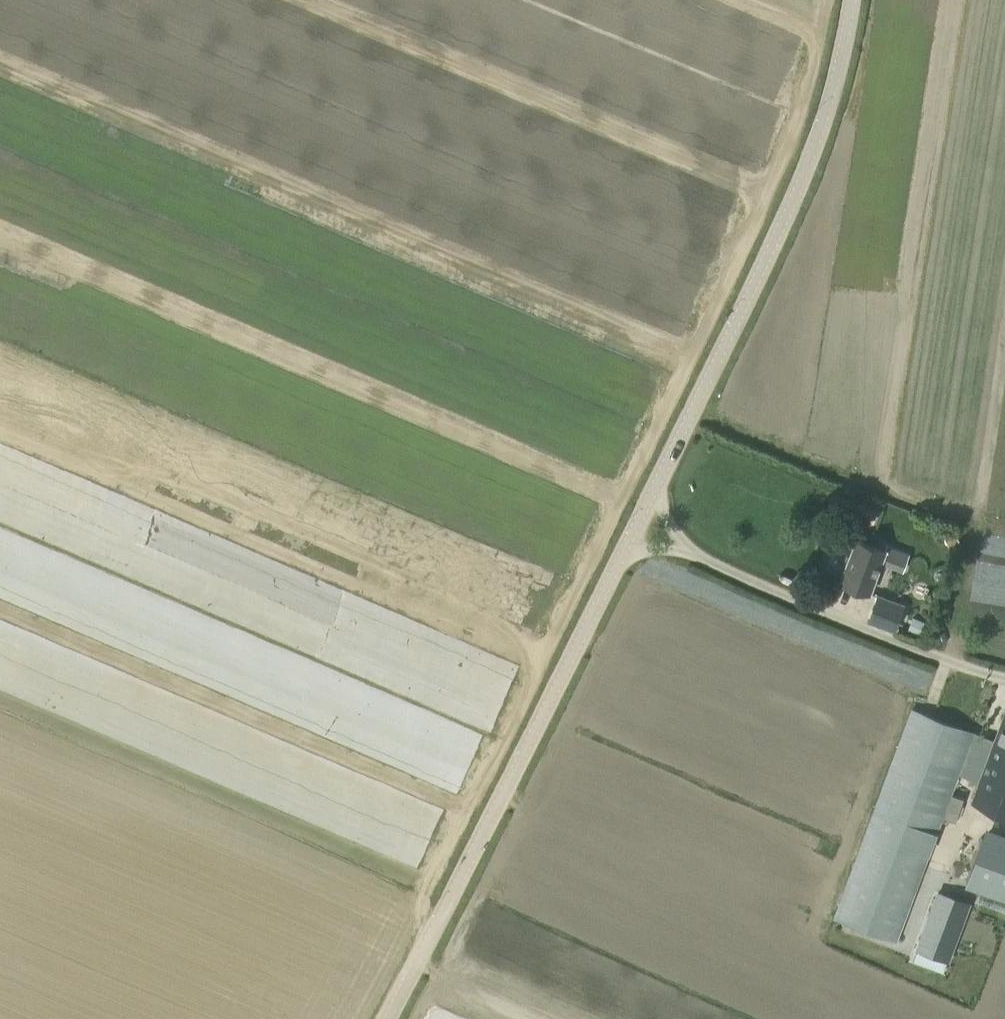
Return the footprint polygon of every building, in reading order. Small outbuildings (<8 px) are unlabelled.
[(853,515),(873,523),(878,510),(858,502),(853,515)] [(960,542),(955,531),(944,536),(949,547),(960,542)] [(871,593),(887,550),(856,538),(839,581),(871,593)] [(905,604),(878,594),(873,609),(899,619),(905,604)] [(914,618),(909,630),(924,636),(929,624),(914,618)] [(1004,813),(1004,713),(995,740),(912,708),(834,916),(898,939),(959,775),(977,783),(970,801),(1004,813)] [(965,884),(1004,899),(1004,838),(985,831),(965,884)] [(940,892),(922,940),(951,951),(969,903),(940,892)]
